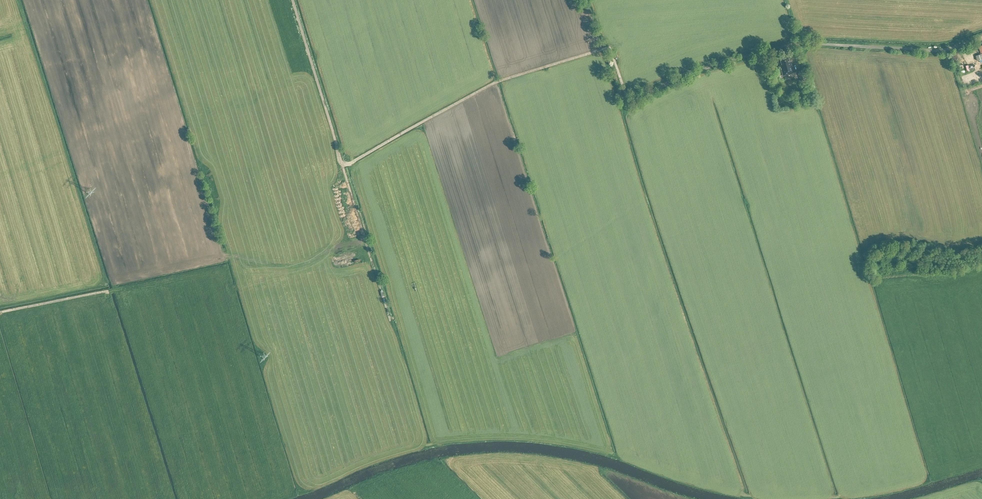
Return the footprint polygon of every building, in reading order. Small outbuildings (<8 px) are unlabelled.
[(790,63),(788,58),(780,60),(782,65),(780,66),(783,76),(794,73),(792,67),(791,64),(792,64),(791,63),(790,63)]
